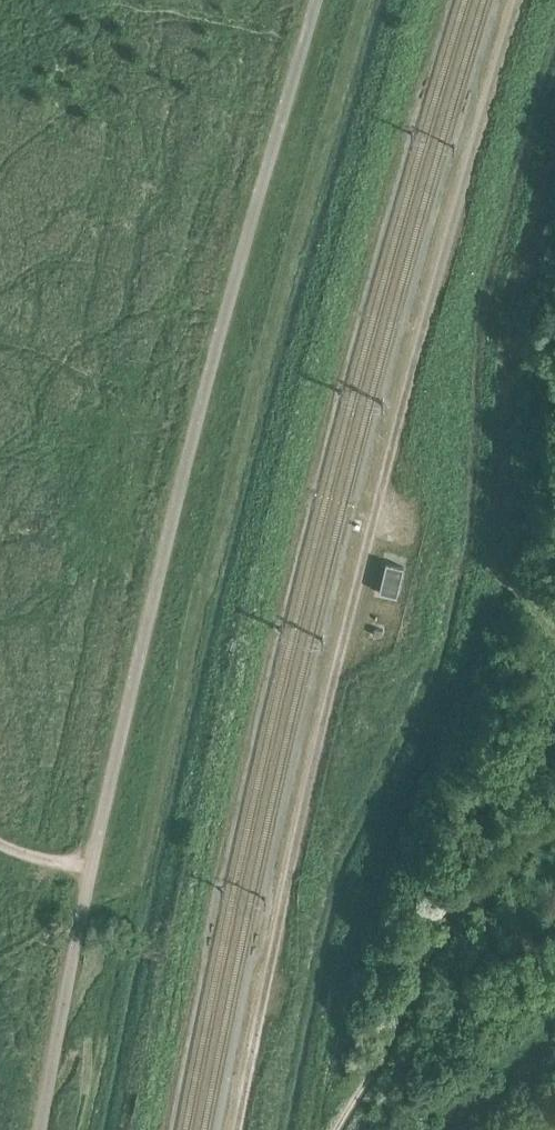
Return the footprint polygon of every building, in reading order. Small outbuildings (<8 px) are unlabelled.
[(404,570),(387,565),(380,592),(397,596),(404,570)]
